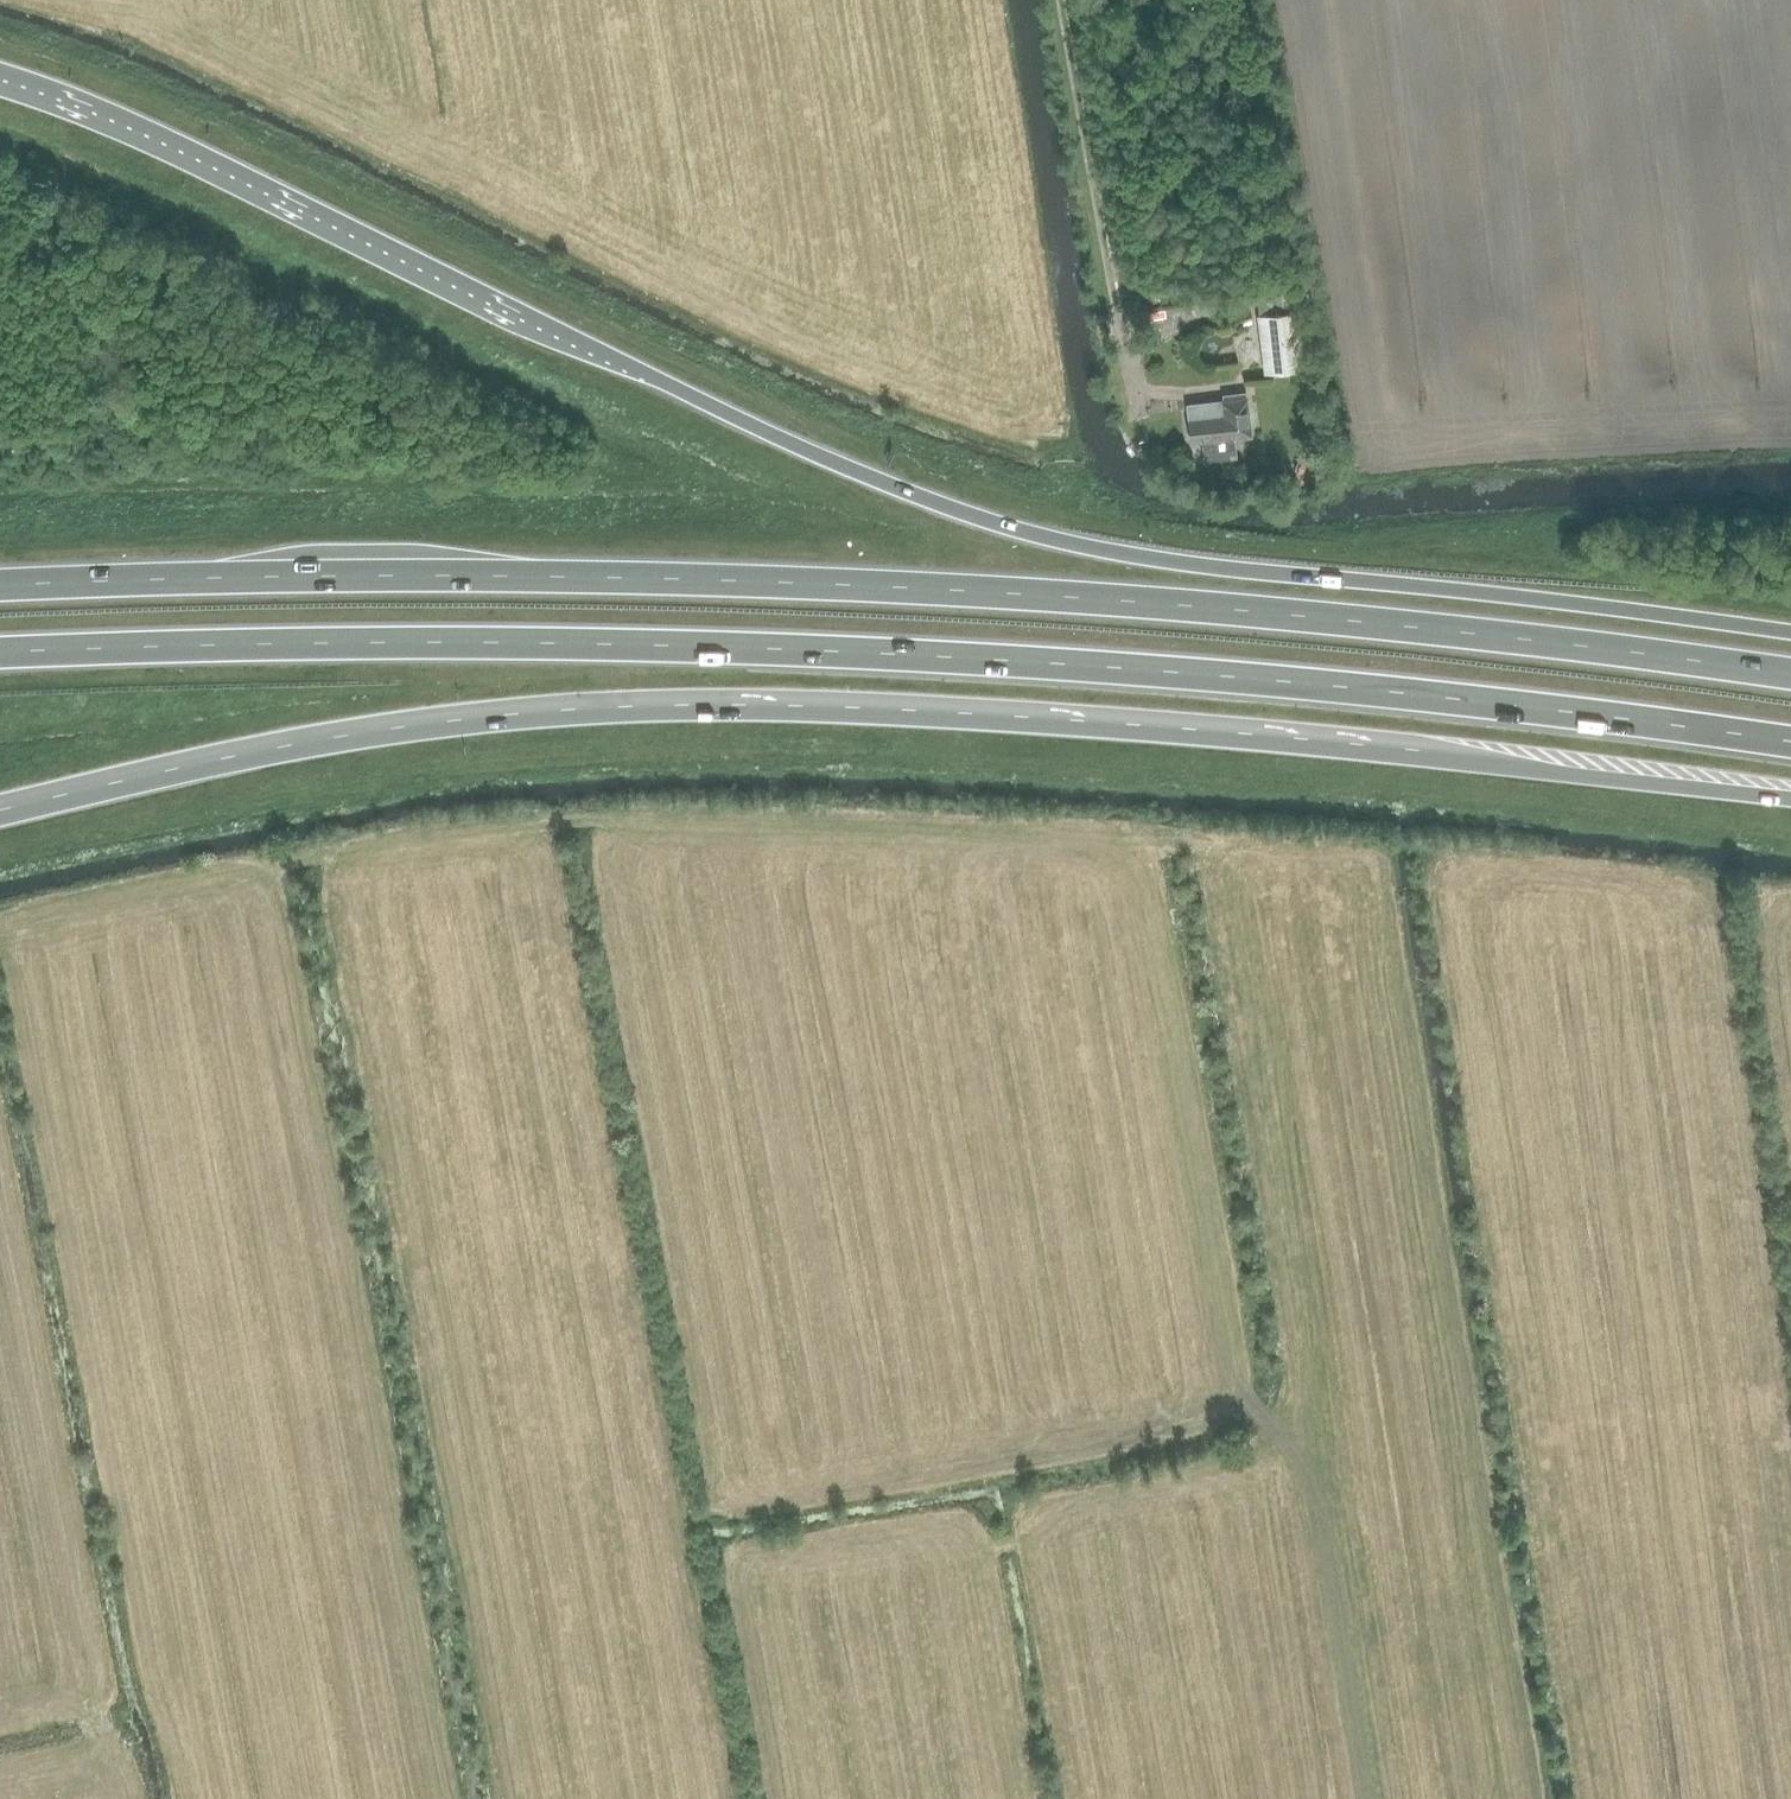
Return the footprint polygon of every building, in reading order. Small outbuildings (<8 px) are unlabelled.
[(1306,368),(1299,310),(1257,315),(1264,373),(1306,368)] [(1237,458),(1234,434),(1249,433),(1246,411),(1230,413),(1230,410),(1193,414),(1195,438),(1203,438),(1206,461),(1237,458)]
